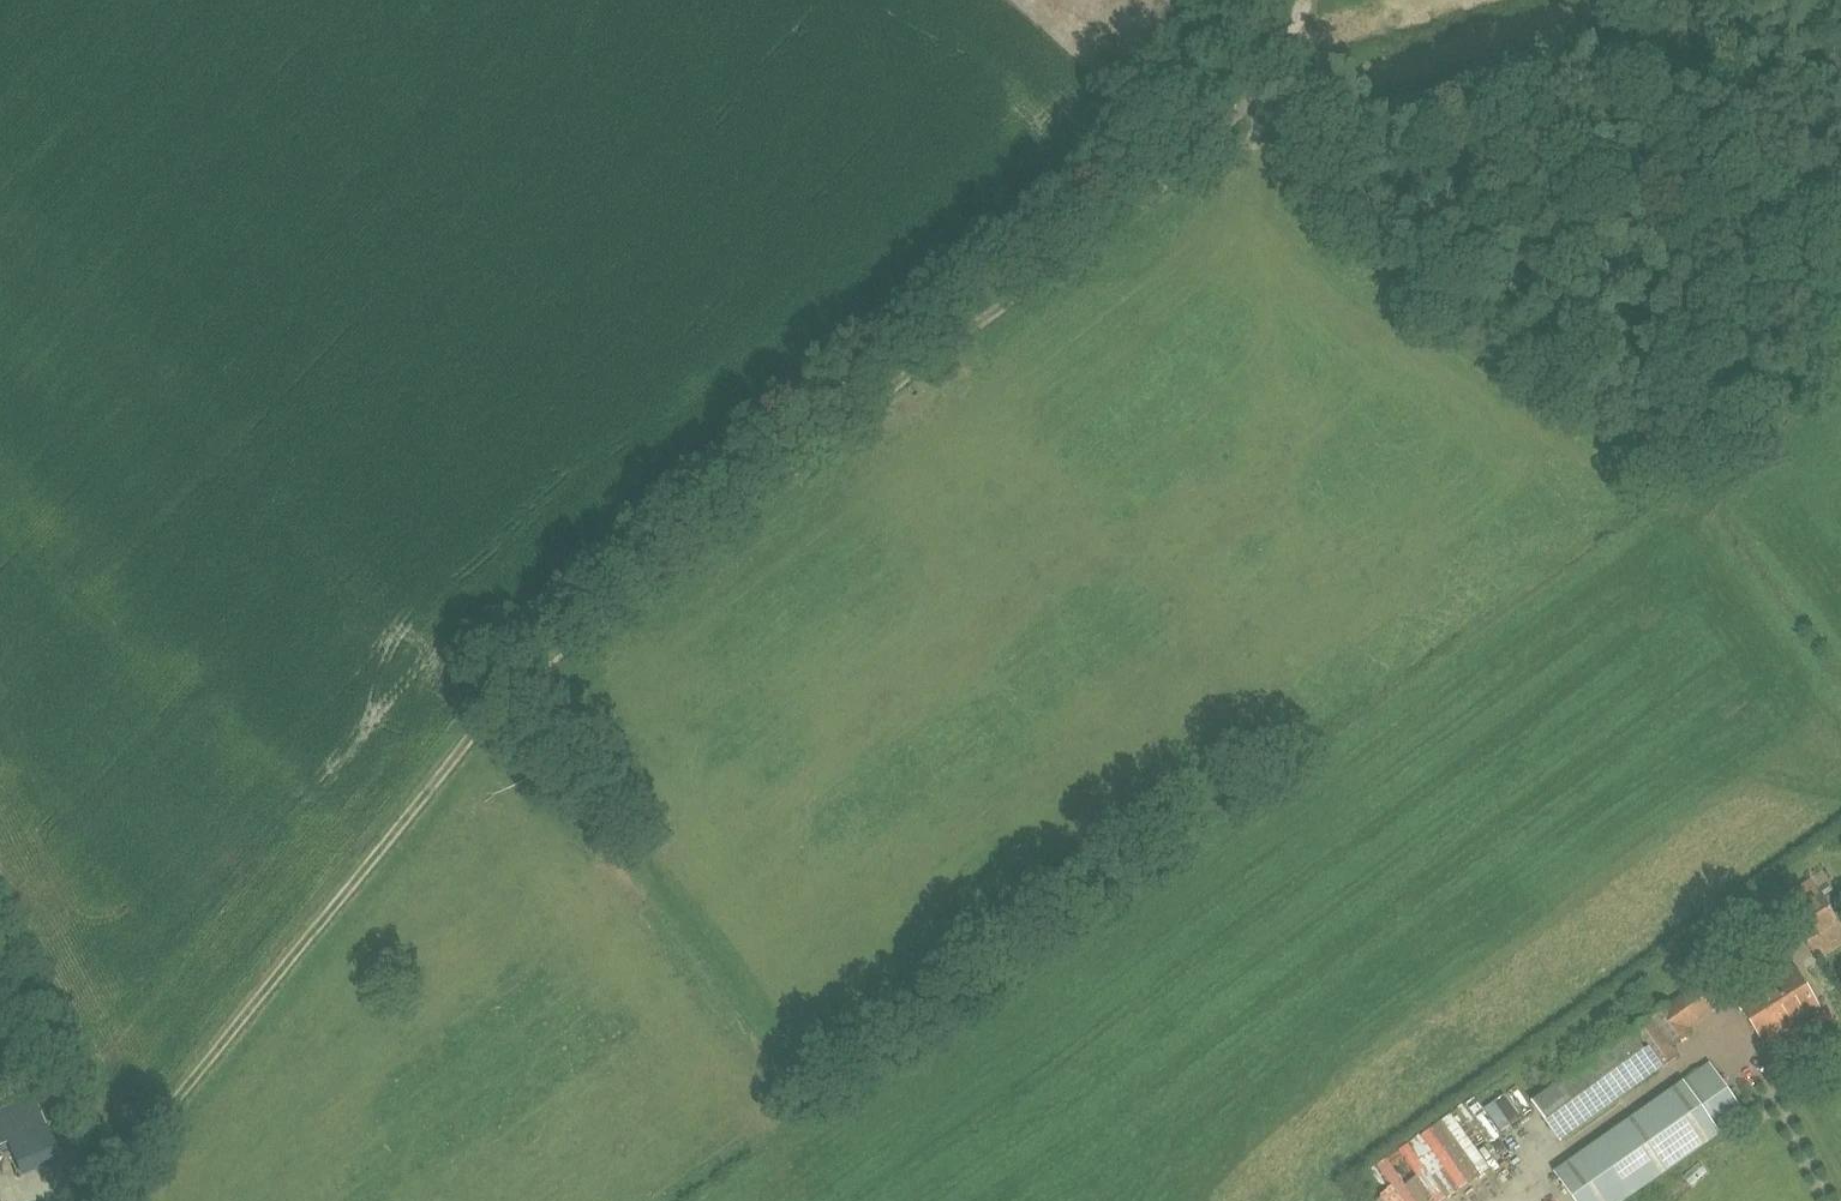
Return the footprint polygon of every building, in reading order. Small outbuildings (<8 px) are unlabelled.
[(1810,883),(1779,903),(1788,917),(1809,947),(1839,927),(1819,897),(1810,883)] [(1739,1002),(1763,1041),(1784,1028),(1787,1033),(1805,1021),(1802,1017),(1817,1007),(1802,983),(1809,978),(1795,956),(1770,971),(1775,980),(1739,1002)] [(1671,1044),(1689,1032),(1687,1029),(1716,1010),(1700,985),(1671,1004),(1534,1104),(1561,1141),(1678,1054),(1671,1044)] [(1578,1156),(1554,1173),(1574,1200),(1623,1200),(1745,1116),(1709,1065),(1578,1156)] [(1522,1102),(1448,1104),(1450,1182),(1492,1181),(1490,1132),(1523,1131),(1522,1102)] [(45,1128),(8,1143),(22,1175),(59,1160),(45,1128)]
